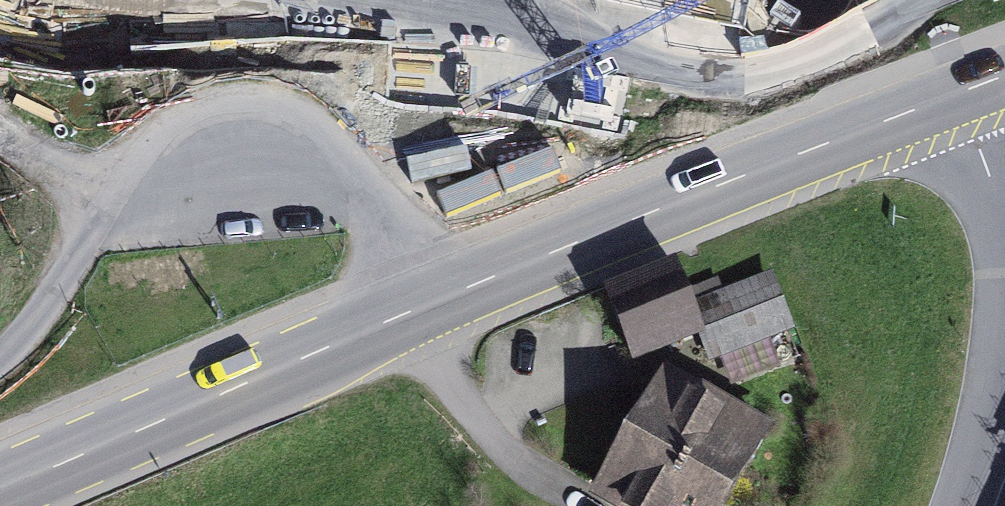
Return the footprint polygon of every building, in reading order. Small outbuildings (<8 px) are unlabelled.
[(3,45),(99,72),(118,0),(15,0),(3,45)] [(672,272),(591,300),(618,378),(705,347),(713,368),(789,342),(770,288),(687,317),(672,272)] [(764,436),(660,378),(622,445),(727,504),(764,436)] [(622,445),(588,505),(725,505),(727,504),(622,445)]
